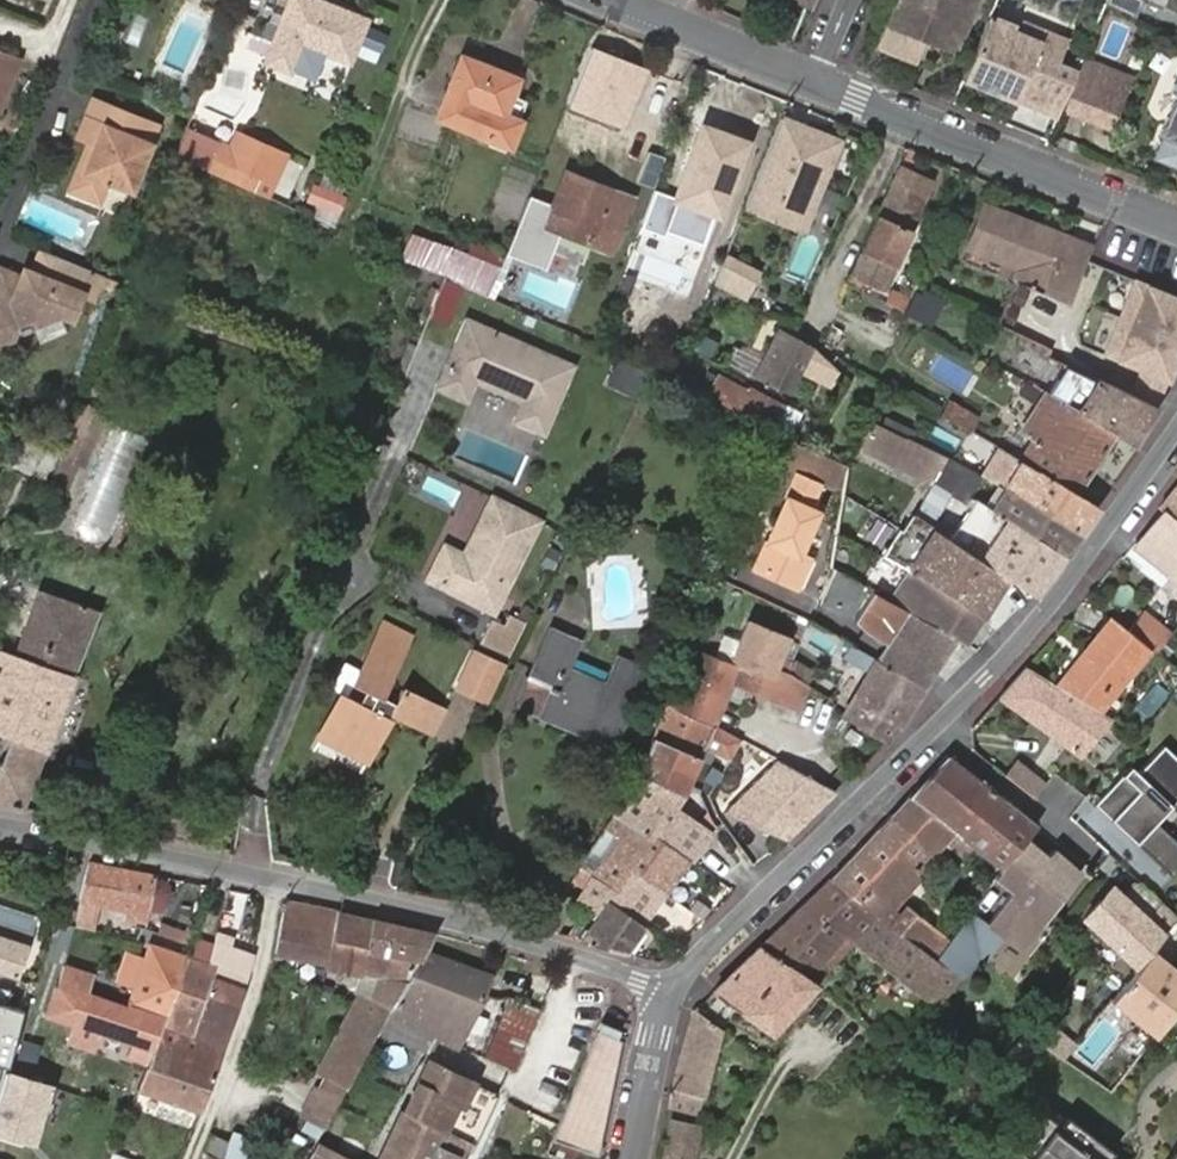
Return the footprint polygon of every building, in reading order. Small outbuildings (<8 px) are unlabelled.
[(318,0),(290,0),(264,63),(289,73),(291,70),(312,77),(324,52),(348,61),(365,19),(318,0)] [(950,0),(900,0),(890,25),(922,38),(946,49),(954,52),(961,39),(973,10),(950,0)] [(973,10),(977,0),(950,0),(973,10)] [(1135,12),(1138,0),(1110,0),(1109,6),(1135,12)] [(1015,32),(986,20),(962,79),(1017,101),(1019,96),(1060,113),(1077,72),(1053,62),(1062,39),(1020,21),(1015,32)] [(249,39),(229,31),(224,45),(243,53),(249,39)] [(946,49),(922,38),(919,46),(944,56),(946,49)] [(503,116),(510,96),(517,77),(461,56),(446,94),(503,116)] [(13,63),(0,58),(0,96),(13,63)] [(1132,81),(1085,62),(1067,107),(1113,128),(1132,81)] [(615,81),(582,67),(571,95),(604,109),(615,81)] [(599,122),(604,109),(571,95),(565,109),(599,122)] [(1161,134),(1164,136),(1155,157),(1176,167),(1176,95),(1161,134)] [(525,101),(510,96),(503,116),(517,121),(525,101)] [(1060,113),(1019,96),(1017,101),(1058,118),(1060,113)] [(86,170),(79,166),(69,189),(100,202),(109,180),(133,190),(159,124),(94,97),(79,136),(89,140),(97,144),(86,170)] [(783,169),(801,126),(783,119),(765,162),(783,169)] [(747,142),(703,126),(676,201),(718,217),(747,142)] [(840,143),(801,126),(783,169),(765,162),(748,203),(774,214),(780,202),(811,214),(840,143)] [(187,127),(175,157),(269,199),(289,155),(234,131),(228,144),(187,127)] [(89,140),(79,166),(86,170),(97,144),(89,140)] [(850,283),(858,287),(862,279),(883,288),(930,179),(901,165),(850,283)] [(560,232),(610,251),(631,200),(565,174),(552,206),(530,195),(506,253),(544,270),(560,232)] [(803,234),(811,214),(780,202),(774,214),(748,203),(746,211),(803,234)] [(1019,268),(1015,281),(1069,304),(1086,260),(1091,248),(986,204),(978,223),(1023,249),(1019,268)] [(969,247),(1019,268),(1023,249),(978,223),(969,247)] [(425,267),(448,278),(486,295),(498,265),(451,245),(449,250),(434,243),(425,267)] [(45,249),(36,271),(24,276),(3,267),(0,276),(0,347),(6,349),(12,334),(23,329),(63,309),(76,314),(85,290),(94,268),(45,249)] [(745,305),(760,278),(726,259),(714,288),(745,305)] [(95,295),(104,272),(94,268),(85,290),(95,295)] [(448,327),(463,288),(440,279),(425,318),(448,327)] [(1176,354),(1176,297),(1134,279),(1103,354),(1138,368),(1166,380),(1176,354)] [(922,322),(935,293),(920,284),(906,313),(922,322)] [(570,367),(467,324),(440,387),(466,398),(473,380),(524,402),(516,421),(543,432),(570,367)] [(12,334),(6,349),(15,353),(23,329),(12,334)] [(779,329),(751,383),(772,393),(774,388),(788,395),(814,347),(779,329)] [(710,356),(715,338),(691,332),(687,350),(710,356)] [(649,373),(620,360),(613,375),(642,387),(649,373)] [(1134,446),(1158,406),(1155,405),(1127,391),(1100,379),(1097,382),(1066,364),(1049,392),(1116,434),(1134,446)] [(1160,394),(1166,380),(1138,368),(1132,381),(1127,391),(1155,405),(1160,394)] [(691,383),(695,375),(685,370),(681,377),(691,383)] [(718,380),(709,396),(773,429),(791,438),(802,417),(748,388),(745,394),(718,380)] [(1076,494),(1116,434),(1049,392),(1044,389),(1019,431),(1030,438),(1019,459),(1076,494)] [(940,413),(972,430),(978,415),(947,399),(940,413)] [(892,432),(870,421),(860,442),(912,466),(914,462),(923,443),(920,442),(906,435),(904,438),(892,432)] [(923,437),(896,423),(892,432),(904,438),(906,435),(920,442),(923,437)] [(99,434),(81,426),(67,460),(84,467),(99,434)] [(834,461),(846,467),(860,442),(847,435),(834,461)] [(834,461),(793,439),(781,465),(834,488),(846,467),(834,461)] [(937,473),(947,455),(923,443),(914,462),(937,473)] [(1079,532),(1097,507),(1076,494),(1019,459),(1000,448),(983,475),(1079,532)] [(977,485),(983,475),(947,455),(937,473),(915,515),(928,524),(956,474),(977,485)] [(1063,553),(1079,532),(983,475),(977,485),(971,495),(978,500),(1063,553)] [(799,477),(756,568),(796,587),(809,560),(798,554),(815,519),(807,516),(820,487),(799,477)] [(1161,509),(1166,512),(1176,521),(1176,488),(1161,509)] [(1033,595),(1063,553),(978,500),(952,540),(1004,575),(1033,595)] [(492,610),(536,522),(493,501),(463,556),(445,547),(430,579),(492,610)] [(1176,563),(1176,521),(1166,512),(1138,548),(1170,573),(1176,563)] [(1004,575),(952,540),(928,524),(915,515),(912,513),(902,529),(924,544),(890,600),(892,601),(904,608),(953,636),(962,641),(1004,575)] [(0,532),(0,563),(9,535),(0,532)] [(12,737),(44,749),(47,750),(77,672),(73,670),(95,612),(40,590),(13,654),(0,648),(0,733),(12,737)] [(892,601),(890,600),(874,591),(873,591),(850,623),(858,630),(872,640),(881,644),(910,654),(923,663),(927,667),(953,636),(904,608),(892,601)] [(477,645),(510,656),(520,622),(487,612),(477,645)] [(1157,656),(1172,635),(1142,612),(1128,631),(1148,649),(1157,656)] [(1128,631),(1111,617),(1056,683),(1099,710),(1148,649),(1128,631)] [(699,651),(673,706),(715,725),(735,682),(795,705),(805,682),(788,672),(791,665),(780,660),(788,636),(747,619),(727,662),(699,651)] [(409,639),(383,627),(355,684),(368,692),(362,705),(341,694),(321,737),(369,761),(394,713),(428,730),(438,710),(400,691),(394,703),(381,696),(409,639)] [(548,687),(538,710),(612,743),(643,673),(618,661),(606,689),(564,670),(576,643),(546,631),(526,678),(548,687)] [(873,658),(922,687),(953,636),(927,667),(923,663),(910,654),(881,644),(873,658)] [(449,688),(483,705),(505,662),(471,645),(449,688)] [(898,727),(922,687),(873,658),(850,645),(845,655),(868,670),(852,699),(898,727)] [(788,672),(805,682),(812,672),(794,660),(791,665),(788,672)] [(1056,683),(1028,665),(1000,696),(1082,752),(1111,717),(1099,710),(1056,683)] [(537,714),(538,710),(548,687),(526,678),(514,704),(537,714)] [(1149,682),(1140,707),(1154,712),(1163,687),(1149,682)] [(852,699),(842,717),(884,742),(891,735),(893,736),(898,727),(852,699)] [(673,706),(666,703),(649,738),(698,762),(715,725),(673,706)] [(44,749),(12,737),(3,760),(36,771),(44,749)] [(698,762),(649,738),(638,762),(632,772),(638,774),(682,794),(698,762)] [(1164,741),(1142,770),(1133,763),(1102,804),(1176,861),(1176,825),(1165,816),(1176,800),(1176,750),(1164,741)] [(1023,836),(1036,822),(947,754),(909,794),(984,854),(1000,867),(1023,836)] [(834,791),(775,758),(747,786),(808,816),(834,791)] [(1041,800),(1061,777),(1042,762),(1034,771),(1019,758),(1005,773),(1041,800)] [(22,807),(36,771),(3,760),(0,767),(0,803),(22,807)] [(682,794),(638,774),(614,812),(689,861),(709,832),(676,808),(682,794)] [(783,840),(808,816),(747,786),(721,812),(783,840)] [(984,854),(909,794),(891,815),(932,854),(944,839),(975,863),(984,854)] [(689,861),(614,812),(606,825),(616,832),(592,869),(582,862),(579,867),(609,887),(622,868),(664,896),(689,861)] [(919,868),(932,854),(891,815),(831,879),(876,913),(927,953),(942,934),(906,905),(930,879),(919,868)] [(616,832),(606,825),(582,862),(592,869),(616,832)] [(935,960),(957,977),(977,952),(981,956),(1001,930),(1025,950),(1045,924),(1041,921),(1080,872),(1054,851),(1048,858),(1023,836),(1000,867),(995,875),(1007,887),(990,911),(985,918),(984,918),(972,908),(953,934),(935,960)] [(154,880),(155,877),(128,870),(88,863),(80,903),(126,913),(127,917),(144,921),(146,914),(154,880)] [(609,887),(579,867),(571,879),(583,887),(575,900),(586,907),(594,913),(603,899),(643,926),(664,896),(622,868),(609,887)] [(788,962),(815,980),(851,940),(876,913),(831,879),(776,932),(798,949),(788,962)] [(154,880),(146,914),(163,918),(170,884),(154,880)] [(1147,918),(1113,886),(1085,918),(1119,948),(1147,918)] [(575,900),(563,892),(539,929),(553,932),(575,900)] [(626,951),(643,926),(603,899),(594,913),(578,939),(626,951)] [(698,918),(705,909),(695,902),(688,912),(698,918)] [(273,958),(323,969),(336,914),(286,904),(273,958)] [(77,906),(74,927),(91,929),(94,909),(77,906)] [(578,939),(594,913),(586,907),(566,936),(578,939)] [(851,940),(935,1007),(957,977),(935,960),(927,953),(876,913),(851,940)] [(387,1017),(412,972),(417,962),(422,953),(432,936),(372,923),(336,914),(323,969),(374,980),(325,1077),(346,1090),(387,1017)] [(0,923),(0,973),(14,977),(29,933),(0,923)] [(137,939),(141,927),(126,923),(123,936),(137,939)] [(772,1030),(815,980),(788,962),(798,949),(776,932),(716,990),(772,1030)] [(188,1036),(222,1047),(250,954),(232,948),(234,938),(217,933),(207,964),(188,1036)] [(161,1027),(186,958),(145,945),(124,1007),(87,994),(93,976),(63,967),(56,987),(53,988),(43,1018),(71,1027),(64,1044),(92,1054),(100,1037),(149,1055),(161,1027)] [(457,993),(434,1037),(455,1045),(484,985),(487,978),(422,953),(417,962),(412,972),(457,993)] [(198,1117),(222,1047),(188,1036),(207,964),(186,958),(161,1027),(149,1055),(132,1093),(198,1117)] [(387,1017),(434,1037),(457,993),(412,972),(387,1017)] [(12,1049),(30,985),(0,976),(0,1046),(12,1049)] [(539,1011),(509,997),(503,1011),(532,1025),(539,1011)] [(1112,999),(1067,1054),(1092,1073),(1137,1019),(1112,999)] [(719,1029),(695,1010),(670,1106),(699,1113),(719,1029)] [(532,1025),(503,1011),(496,1026),(526,1040),(532,1025)] [(552,1142),(597,1156),(619,1042),(613,1040),(617,1031),(600,1023),(558,1127),(552,1142)] [(526,1040),(496,1026),(489,1041),(519,1055),(526,1040)] [(489,1041),(483,1056),(508,1067),(513,1070),(519,1055),(489,1041)] [(12,1049),(0,1046),(0,1089),(12,1049)] [(442,1131),(451,1111),(464,1084),(420,1062),(367,1158),(428,1158),(442,1131)] [(13,1070),(0,1115),(0,1135),(42,1148),(61,1084),(13,1070)] [(458,1114),(451,1111),(442,1131),(462,1142),(484,1092),(473,1086),(458,1114)] [(195,1127),(198,1117),(132,1093),(127,1104),(195,1127)] [(1050,1104),(1010,1158),(1125,1158),(1050,1104)] [(659,1158),(696,1158),(703,1123),(668,1115),(659,1158)] [(428,1158),(454,1158),(462,1142),(442,1131),(428,1158)] [(203,1156),(207,1158),(209,1158),(218,1158),(224,1145),(211,1139),(203,1156)] [(471,1155),(469,1146),(462,1142),(454,1158),(469,1158),(471,1155)] [(1165,1158),(1176,1158),(1176,1142),(1165,1158)]
